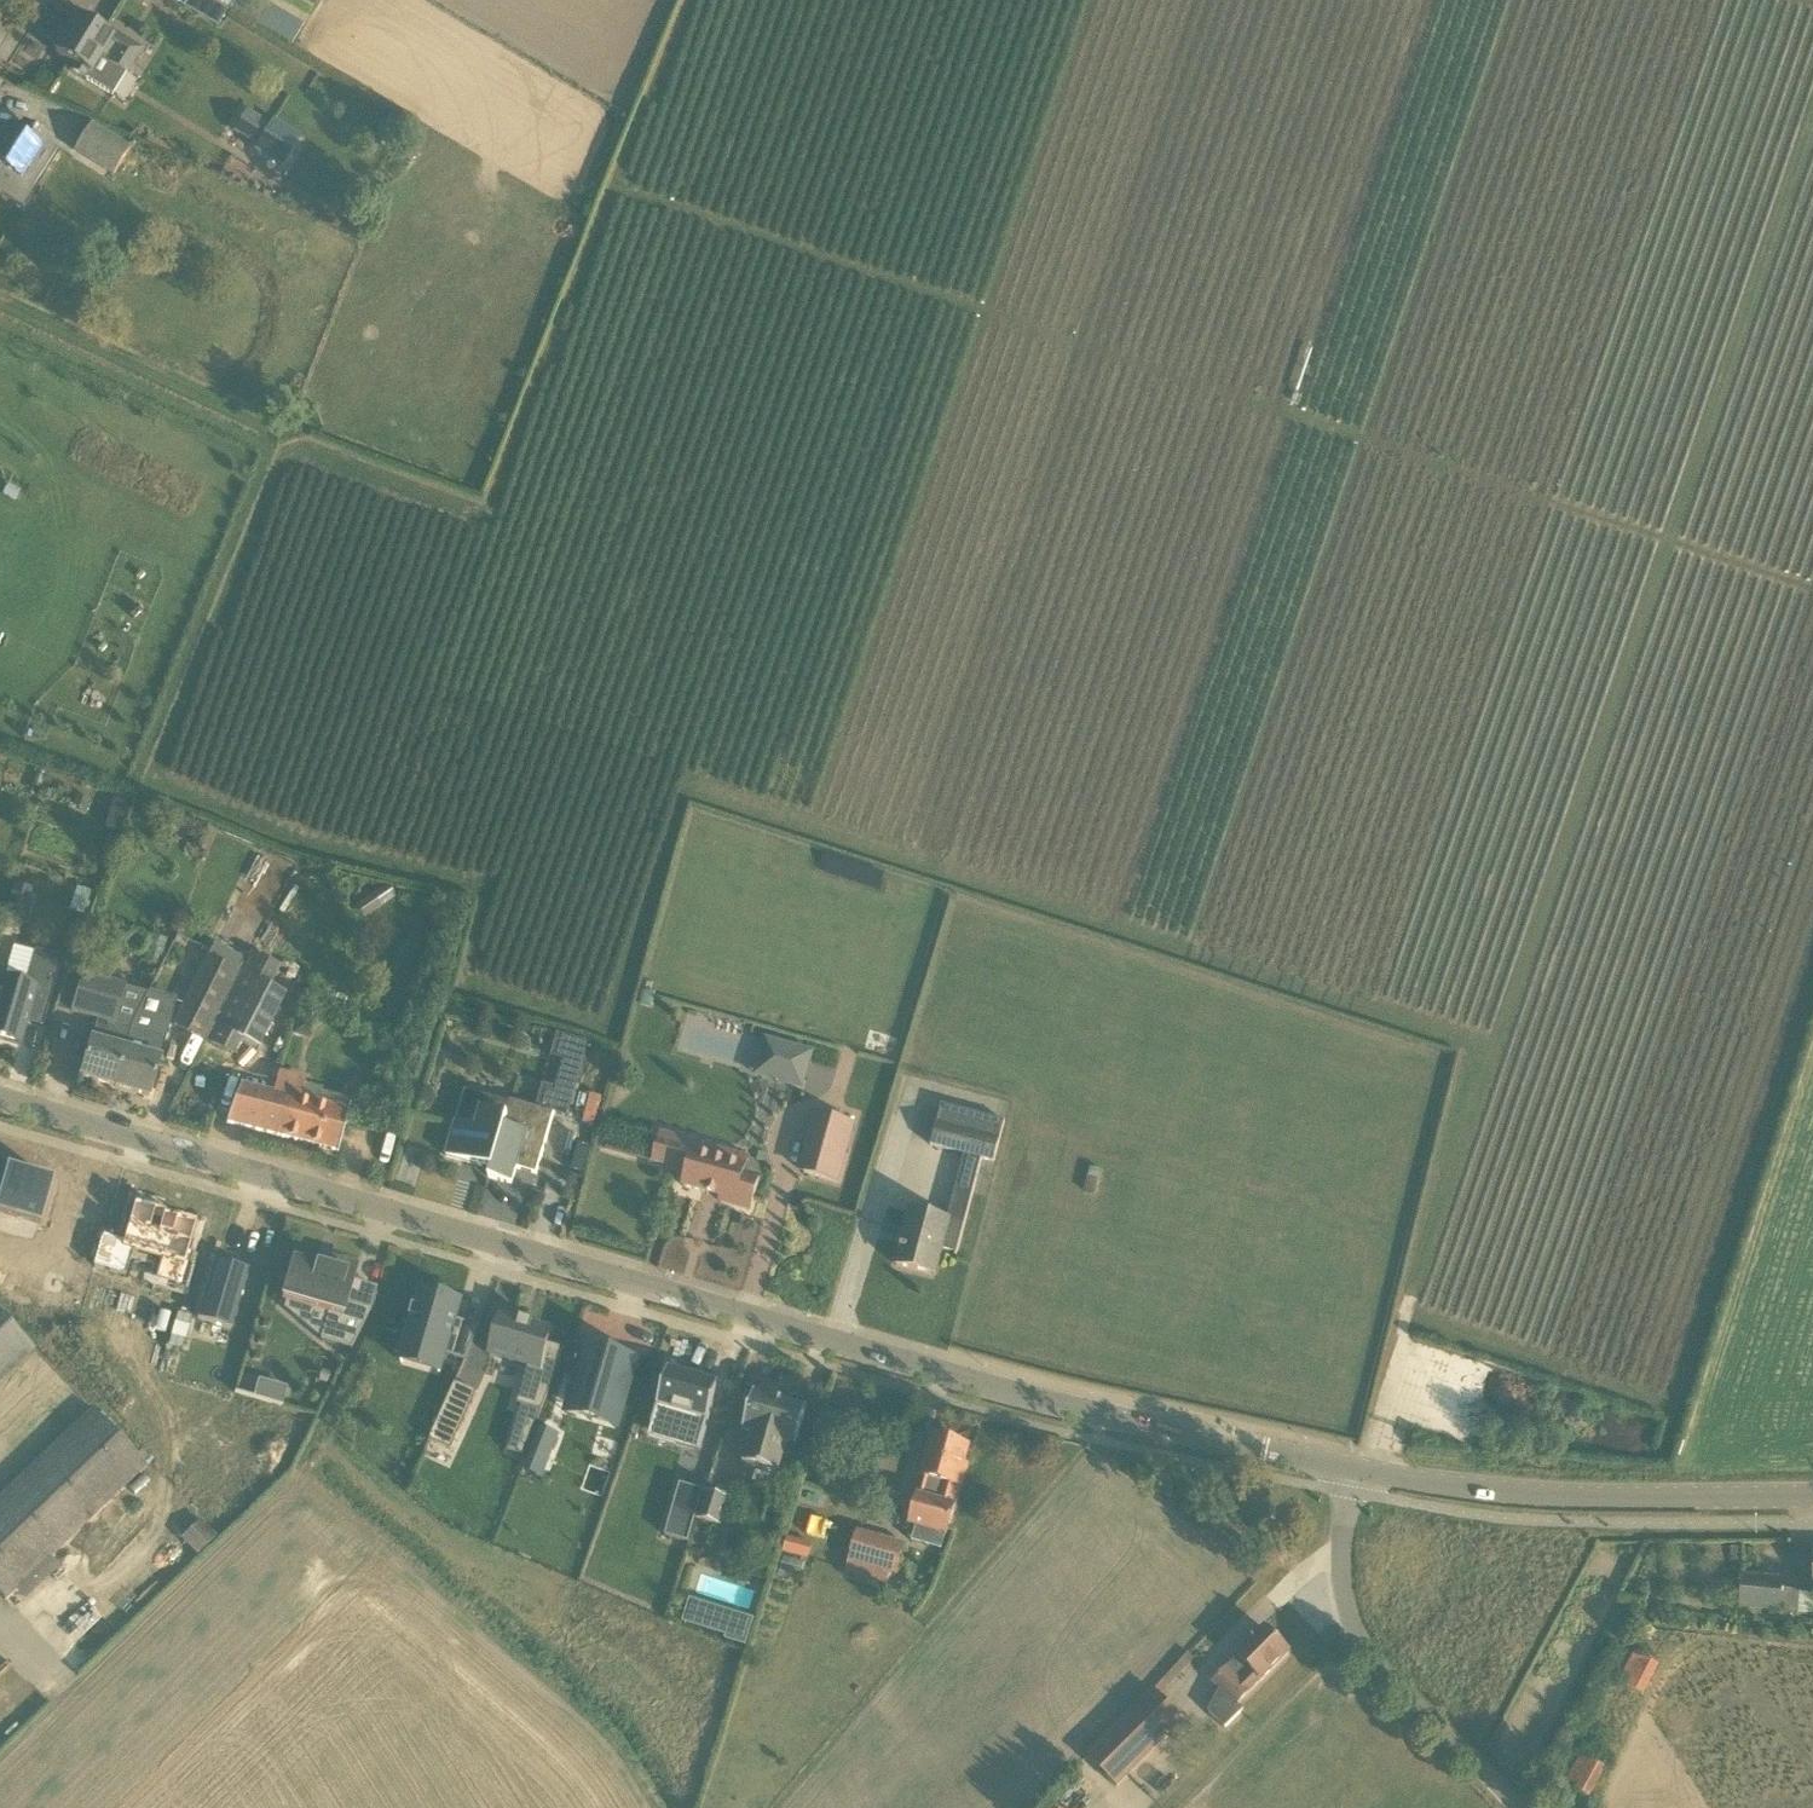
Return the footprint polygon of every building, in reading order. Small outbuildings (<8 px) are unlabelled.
[(239,0),(213,0),(232,11),(239,0)] [(93,28),(76,18),(55,52),(73,63),(69,69),(89,80),(112,95),(126,73),(140,51),(96,22),(93,28)] [(269,126),(249,113),(237,131),(257,145),(254,149),(279,166),(299,136),(273,120),(269,126)] [(46,138),(23,124),(17,134),(8,128),(0,140),(0,167),(0,168),(0,195),(23,209),(35,190),(20,181),(46,138)] [(113,173),(129,148),(91,124),(75,149),(113,173)] [(110,811),(105,825),(120,830),(124,816),(110,811)] [(15,884),(6,913),(24,918),(32,889),(15,884)] [(373,893),(357,904),(365,916),(381,905),(373,893)] [(207,1041),(218,1020),(217,1020),(216,1019),(239,972),(245,958),(215,943),(208,956),(207,956),(172,1024),(207,1041)] [(0,987),(0,1036),(21,1042),(28,1019),(44,1023),(64,955),(36,947),(26,983),(3,976),(0,987)] [(96,1021),(81,1076),(116,1086),(131,1029),(114,1024),(126,985),(81,972),(70,1014),(96,1021)] [(217,1020),(218,1020),(207,1041),(235,1055),(242,1039),(260,1048),(286,995),(269,987),(242,974),(241,974),(217,1020)] [(295,1019),(292,1036),(308,1039),(311,1022),(295,1019)] [(136,1031),(131,1029),(116,1086),(149,1096),(164,1044),(135,1035),(136,1031)] [(553,1083),(545,1081),(539,1104),(573,1113),(591,1041),(566,1034),(553,1083)] [(814,1051),(800,1047),(789,1086),(803,1090),(814,1051)] [(237,1084),(227,1123),(338,1152),(348,1112),(298,1099),(303,1077),(279,1070),(275,1082),(273,1093),(237,1084)] [(507,1115),(482,1108),(476,1127),(457,1121),(446,1156),(491,1169),(489,1177),(512,1184),(517,1168),(537,1173),(554,1113),(511,1100),(507,1115)] [(854,1123),(821,1114),(804,1173),(837,1182),(854,1123)] [(965,1153),(982,1158),(994,1161),(1000,1138),(937,1122),(931,1144),(965,1153)] [(653,1161),(687,1171),(683,1186),(707,1194),(709,1194),(709,1193),(714,1194),(714,1196),(716,1196),(716,1195),(721,1196),(720,1201),(750,1210),(760,1177),(744,1172),(746,1166),(749,1156),(694,1141),(693,1143),(661,1134),(653,1161)] [(40,1222),(53,1180),(12,1168),(13,1164),(0,1160),(0,1210),(40,1222)] [(102,1236),(93,1269),(125,1278),(132,1254),(161,1263),(156,1282),(181,1289),(190,1255),(186,1254),(193,1229),(171,1223),(170,1226),(163,1224),(166,1216),(153,1212),(155,1208),(135,1202),(123,1242),(102,1236)] [(957,1255),(965,1224),(948,1220),(911,1210),(897,1265),(935,1275),(942,1249),(956,1253),(955,1255),(957,1255)] [(319,1340),(351,1349),(351,1348),(370,1311),(370,1310),(346,1304),(356,1266),(326,1258),(323,1267),(293,1259),(281,1301),(327,1314),(319,1340)] [(215,1259),(198,1319),(231,1328),(248,1269),(215,1259)] [(465,1360),(480,1326),(456,1319),(461,1301),(422,1289),(418,1304),(416,1303),(415,1305),(417,1305),(414,1315),(413,1314),(412,1316),(414,1316),(412,1323),(406,1345),(445,1356),(445,1355),(465,1360)] [(0,1312),(0,1380),(34,1347),(0,1312)] [(528,1366),(517,1406),(541,1413),(565,1351),(547,1346),(551,1330),(533,1325),(534,1321),(531,1321),(531,1322),(522,1320),(523,1318),(521,1318),(520,1321),(501,1315),(490,1355),(528,1366)] [(587,1342),(569,1402),(593,1409),(597,1398),(623,1405),(637,1356),(587,1342)] [(670,1368),(656,1417),(684,1425),(679,1443),(702,1450),(721,1382),(670,1368)] [(284,1403),(289,1386),(261,1377),(256,1395),(284,1403)] [(430,1440),(452,1450),(458,1435),(478,1392),(465,1387),(455,1382),(430,1440)] [(753,1432),(744,1462),(777,1472),(786,1442),(796,1445),(807,1407),(753,1392),(743,1429),(753,1432)] [(17,1590),(50,1558),(147,1466),(92,1408),(0,1495),(0,1595),(6,1601),(17,1590)] [(514,1436),(508,1450),(524,1456),(529,1442),(514,1436)] [(961,1487),(967,1466),(963,1465),(968,1447),(935,1437),(924,1477),(925,1477),(919,1496),(910,1524),(916,1525),(945,1533),(948,1534),(955,1506),(954,1506),(960,1487),(961,1487)] [(679,1483),(664,1535),(688,1542),(703,1490),(679,1483)] [(697,1519),(720,1526),(729,1498),(706,1491),(697,1519)] [(896,1575),(904,1545),(858,1532),(850,1561),(858,1563),(891,1573),(896,1575)] [(808,1561),(814,1549),(792,1537),(786,1548),(808,1561)] [(1785,1589),(1786,1581),(1743,1577),(1741,1601),(1740,1609),(1783,1613),(1783,1612),(1785,1589)] [(1785,1589),(1783,1612),(1796,1613),(1798,1590),(1785,1589)] [(692,1597),(685,1621),(728,1634),(727,1638),(748,1644),(756,1617),(735,1611),(692,1597)] [(1237,1705),(1289,1652),(1265,1628),(1238,1656),(1239,1658),(1229,1668),(1228,1667),(1214,1681),(1237,1705)] [(1644,1693),(1659,1665),(1634,1652),(1619,1680),(1644,1693)] [(1169,1704),(1160,1696),(1154,1690),(1088,1755),(1117,1785),(1167,1735),(1152,1721),(1169,1704)] [(1590,1796),(1606,1767),(1581,1754),(1565,1783),(1590,1796)]
